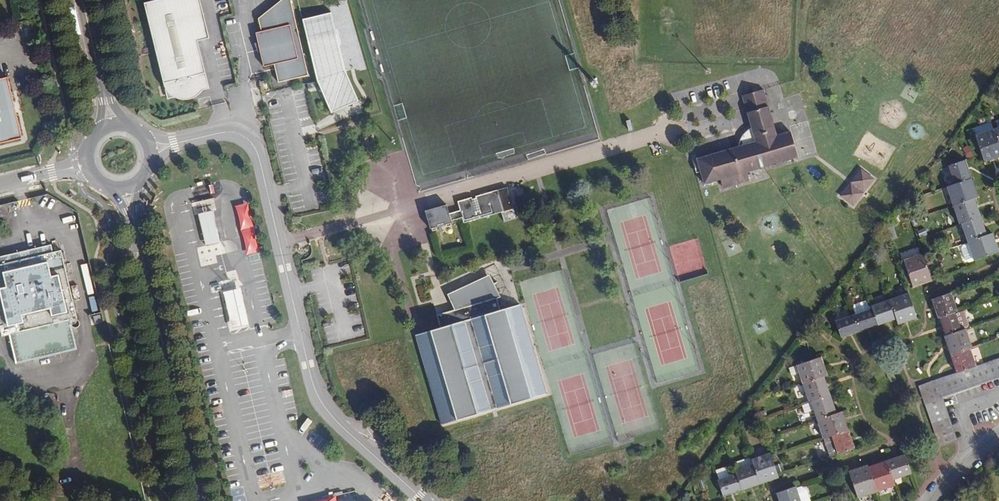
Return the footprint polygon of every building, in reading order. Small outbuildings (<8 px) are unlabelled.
[(200,0),(159,0),(144,4),(168,99),(210,89),(198,42),(210,39),(200,0)] [(278,83),(308,76),(290,0),(281,0),(258,19),(261,32),(255,34),(263,67),(274,65),(278,83)] [(330,14),(302,21),(317,81),(329,109),(357,102),(344,72),(330,14)] [(22,139),(7,78),(0,79),(0,144),(22,139)] [(792,131),(779,135),(765,89),(744,95),(758,141),(699,159),(706,184),(723,179),(725,186),(750,178),(748,171),(800,156),(792,131)] [(994,129),(975,136),(984,162),(998,157),(998,145),(994,129)] [(948,166),(955,184),(971,179),(965,160),(948,166)] [(875,178),(864,170),(845,193),(857,202),(875,178)] [(953,206),(974,199),(978,197),(971,179),(955,184),(947,187),(953,206)] [(216,183),(193,189),(195,198),(218,192),(216,183)] [(464,218),(466,224),(503,213),(506,222),(519,219),(509,188),(478,197),(478,199),(474,200),(474,198),(460,202),(462,211),(451,214),(449,205),(428,211),(433,229),(454,223),(453,221),(464,218)] [(213,244),(228,240),(216,197),(201,201),(213,244)] [(961,224),(980,217),(974,199),(953,206),(959,224),(961,224)] [(961,224),(967,242),(986,236),(980,217),(961,224)] [(986,236),(967,242),(963,244),(962,246),(966,260),(969,262),(973,260),(973,261),(998,252),(992,234),(986,236)] [(242,247),(257,244),(255,238),(241,241),(242,247)] [(77,319),(61,251),(53,253),(51,245),(0,257),(0,330),(1,337),(9,335),(16,364),(77,350),(71,327),(73,328),(74,329),(77,328),(79,327),(80,324),(79,322),(78,321),(77,320),(75,319),(77,319)] [(931,281),(923,257),(922,254),(903,260),(913,287),(931,281)] [(242,280),(217,285),(226,328),(251,322),(242,280)] [(415,336),(441,426),(548,395),(520,306),(502,311),(498,299),(502,297),(497,285),(493,286),(492,281),(473,288),(471,285),(451,292),(456,304),(463,302),(466,309),(458,311),(443,316),(447,329),(415,336)] [(938,318),(954,313),(957,312),(951,293),(932,300),(938,318)] [(908,294),(889,300),(896,319),(897,325),(916,318),(908,294)] [(870,310),(867,300),(852,305),(855,315),(870,310)] [(872,309),(877,326),(896,319),(889,300),(871,306),(872,309)] [(463,302),(456,304),(458,311),(466,309),(463,302)] [(855,315),(853,315),(859,332),(877,326),(872,309),(870,310),(855,315)] [(968,326),(963,311),(955,314),(960,329),(968,326)] [(955,314),(954,313),(938,318),(944,337),(961,331),(960,329),(955,314)] [(840,338),(859,332),(853,315),(835,322),(840,338)] [(944,337),(950,355),(970,348),(972,348),(965,329),(961,331),(944,337)] [(950,355),(957,374),(976,367),(970,348),(950,355)] [(821,357),(796,365),(799,374),(803,384),(824,377),(827,376),(821,357)] [(957,374),(942,378),(947,392),(998,374),(998,359),(976,367),(957,374)] [(791,377),(799,374),(796,365),(788,368),(791,377)] [(947,392),(942,378),(919,386),(925,403),(939,398),(953,441),(957,439),(943,398),(998,379),(998,374),(947,392)] [(809,403),(811,402),(830,395),(824,377),(803,384),(809,403)] [(817,420),(837,414),(830,395),(811,402),(814,410),(817,420)] [(925,403),(939,445),(953,441),(939,398),(925,403)] [(814,410),(811,402),(809,403),(802,405),(805,414),(814,410)] [(824,438),(832,436),(848,430),(842,412),(837,414),(817,420),(824,439),(824,438)] [(307,420),(298,432),(308,439),(317,426),(307,420)] [(832,436),(835,444),(838,455),(855,449),(848,430),(832,436)] [(827,446),(835,444),(832,436),(824,438),(827,446)] [(754,465),(760,484),(779,478),(770,453),(752,460),(754,465)] [(905,454),(886,461),(892,480),(911,474),(905,454)] [(752,460),(751,457),(733,463),(735,471),(754,465),(752,460)] [(868,467),(876,492),(894,486),(892,480),(886,461),(868,467)] [(742,490),(760,484),(754,465),(735,471),(736,474),(742,490)] [(876,492),(868,467),(867,465),(848,472),(857,498),(876,492)] [(723,497),(742,490),(736,474),(718,480),(723,497)] [(796,489),(795,487),(776,493),(779,500),(800,500),(796,489)] [(801,488),(796,489),(800,500),(810,500),(806,491),(801,488)]
